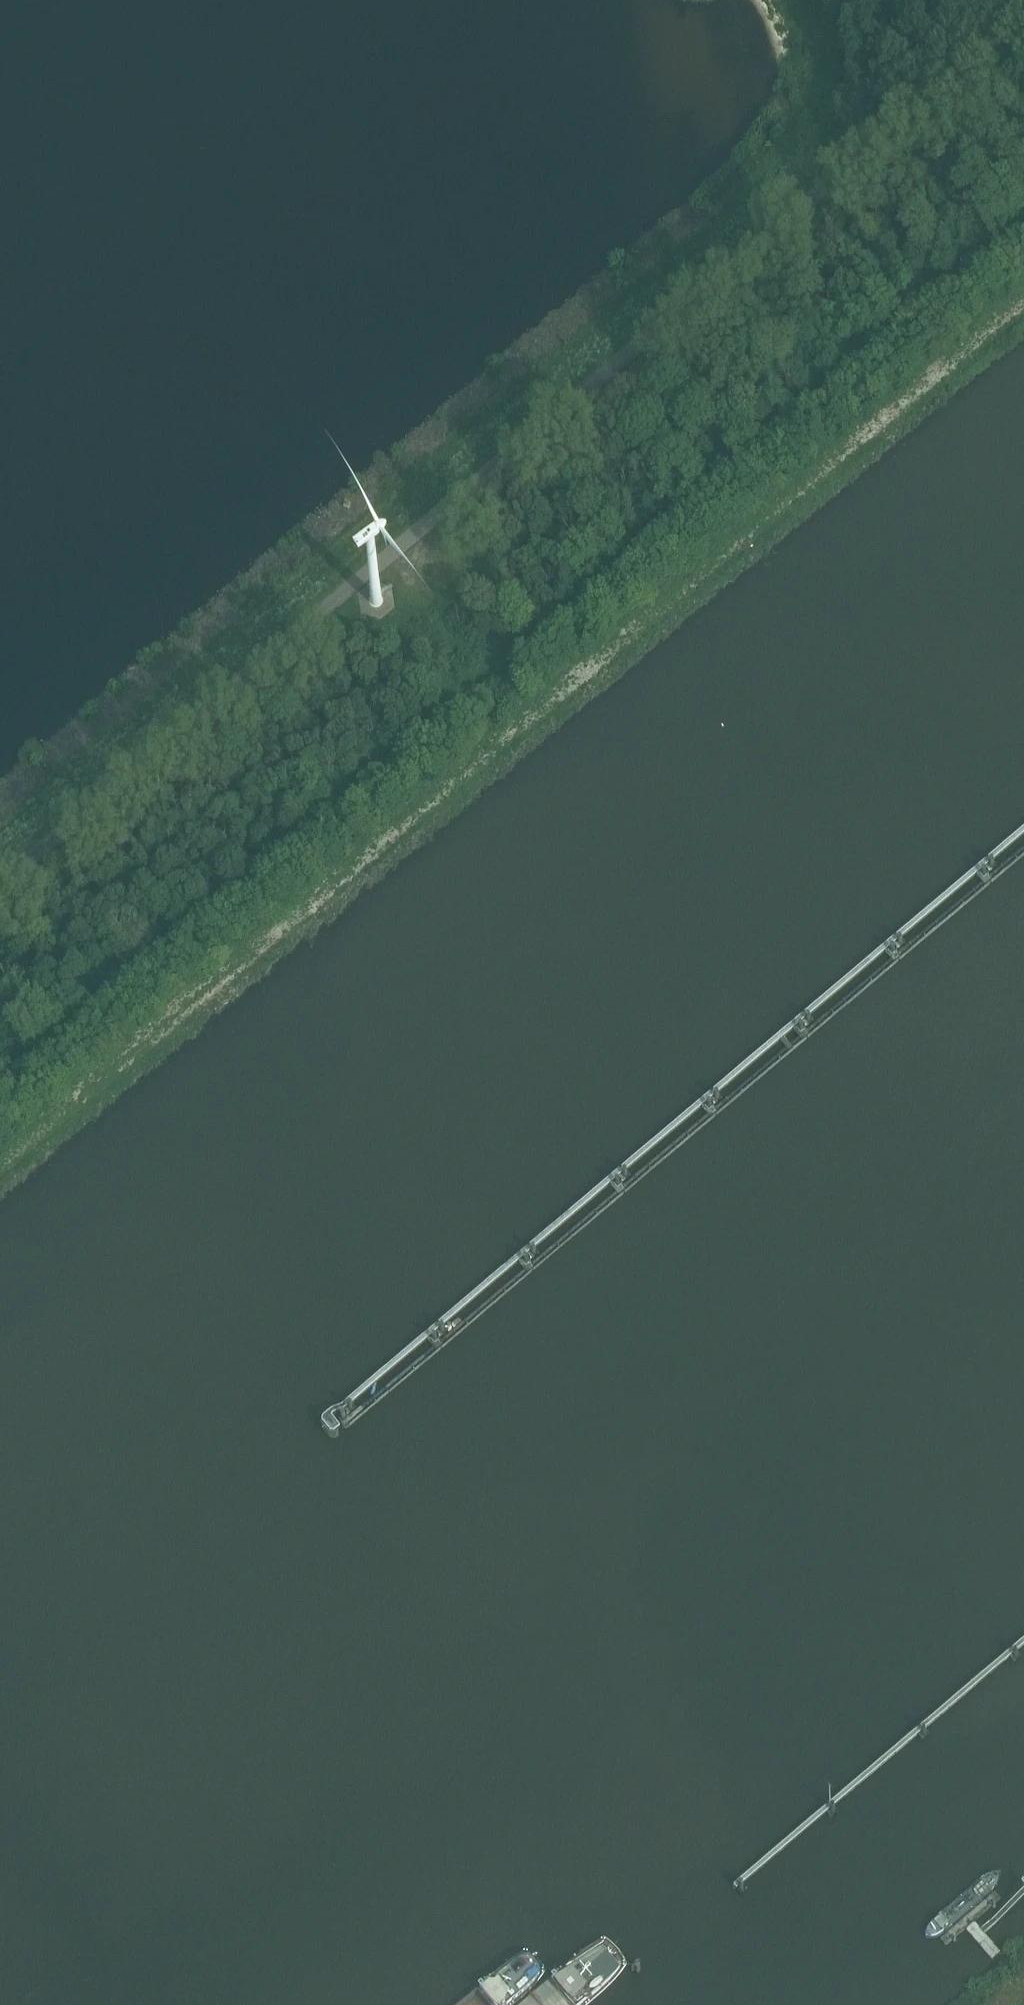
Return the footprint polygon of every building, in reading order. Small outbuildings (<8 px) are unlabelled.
[(376,608),(377,608),(379,607),(380,607),(381,606),(382,605),(383,603),(383,602),(383,600),(383,599),(382,598),(381,596),(380,595),(379,595),(378,594),(376,594),(375,594),(373,595),(372,596),(371,597),(370,598),(370,599),(370,601),(370,602),(370,604),(371,605),(372,606),(373,607),(374,608),(376,608)]
